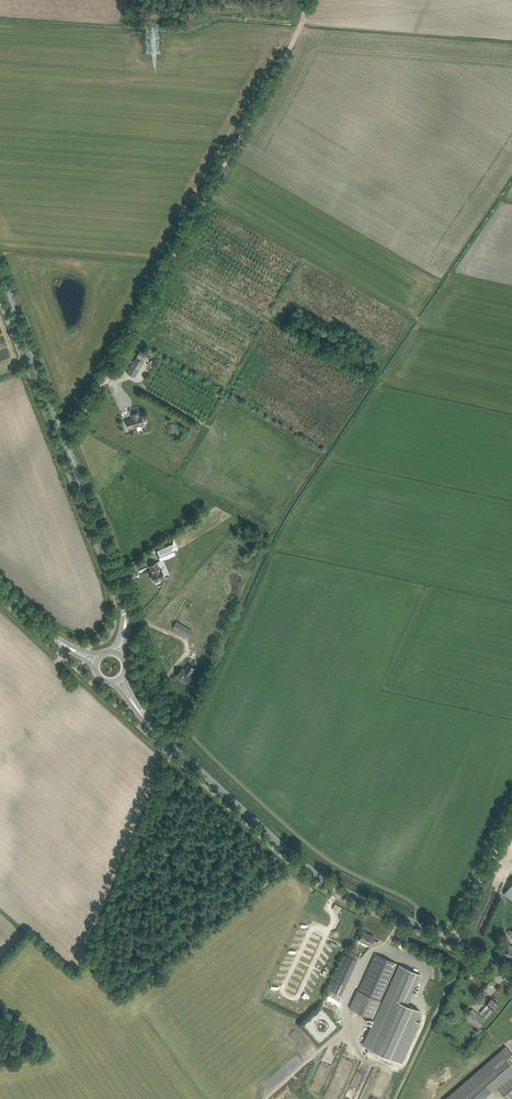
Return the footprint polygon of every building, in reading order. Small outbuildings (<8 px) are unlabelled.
[(136,358),(130,368),(127,373),(134,377),(143,362),(145,358),(138,354),(136,358)] [(133,418),(127,420),(130,428),(141,425),(141,426),(142,426),(142,425),(144,424),(142,416),(139,417),(138,413),(131,414),(133,418)] [(172,542),(155,549),(159,559),(176,551),(172,542)] [(160,570),(157,562),(149,565),(153,573),(151,574),(152,576),(151,577),(153,580),(154,580),(155,582),(165,577),(162,569),(160,570)] [(147,566),(138,570),(141,576),(150,573),(147,566)] [(182,669),(176,675),(180,678),(187,683),(192,676),(189,674),(194,668),(189,664),(184,671),(182,669)] [(363,931),(359,940),(371,945),(375,936),(363,931)] [(511,960),(511,946),(509,944),(503,954),(511,960)] [(328,989),(341,995),(359,955),(351,952),(349,956),(344,954),(328,989)] [(349,1008),(372,1018),(380,1001),(381,1001),(382,999),(381,999),(397,964),(375,953),(358,990),(349,1008)] [(401,1062),(419,1022),(415,1020),(419,1010),(407,1004),(420,974),(400,965),(363,1045),(401,1062)] [(324,1001),(335,1005),(337,1000),(327,996),(324,1001)] [(480,1013),(482,1015),(486,1018),(493,1009),(494,1010),(498,1004),(492,999),(487,1004),(480,1013)] [(466,1016),(469,1019),(479,1027),(485,1020),(472,1009),(466,1016)] [(496,1086),(511,1072),(511,1054),(506,1047),(447,1098),(481,1098),(496,1086)] [(496,1086),(507,1098),(511,1098),(511,1072),(496,1086)]
